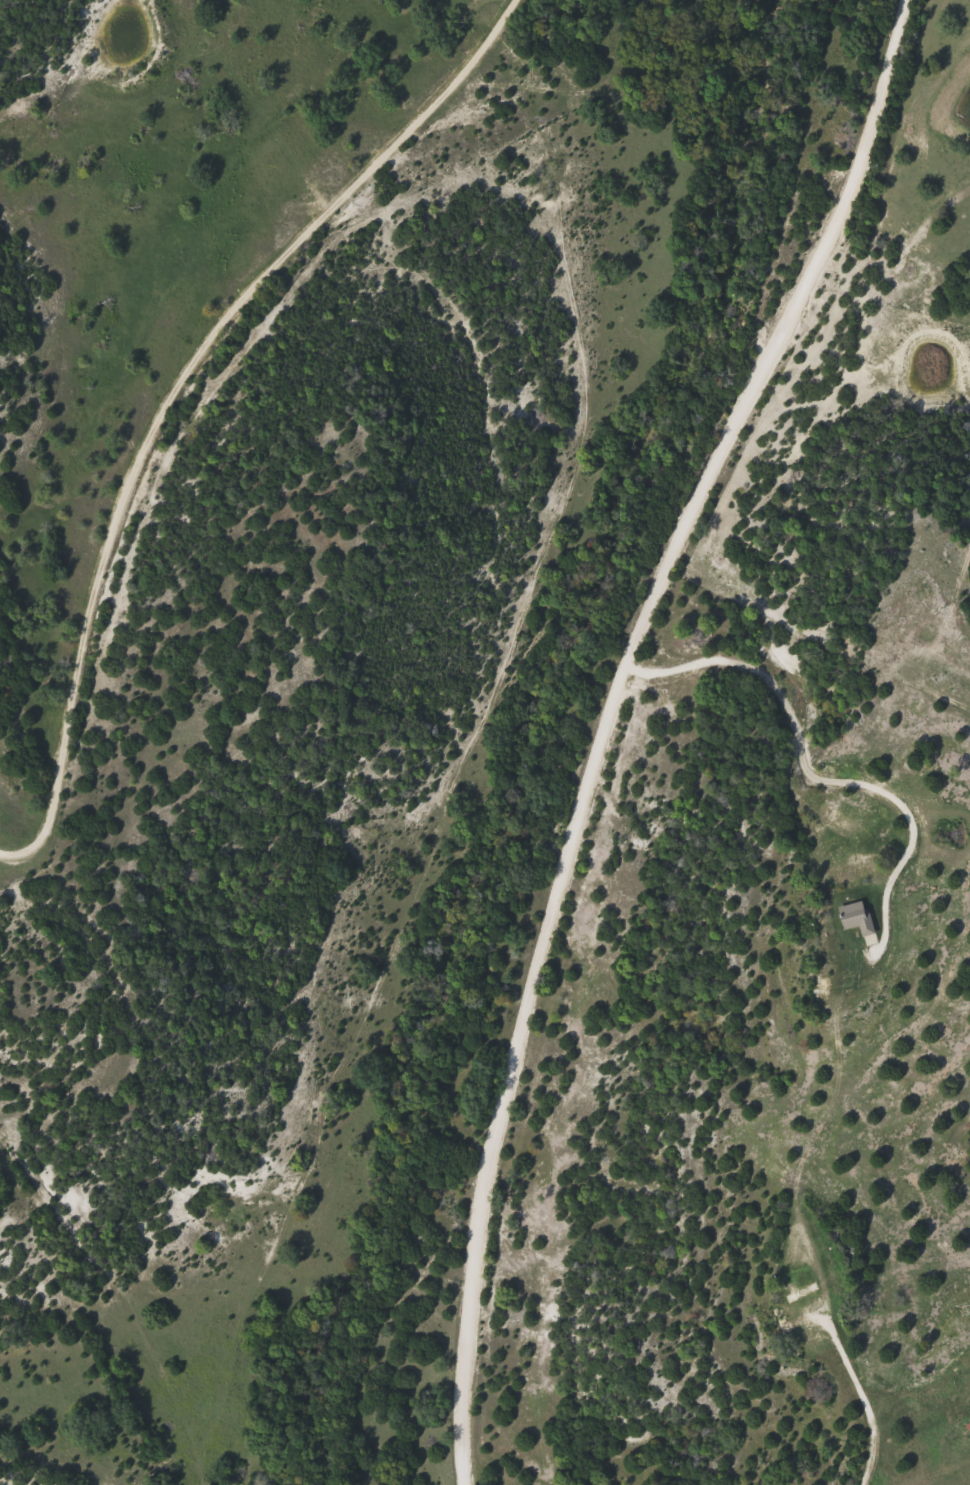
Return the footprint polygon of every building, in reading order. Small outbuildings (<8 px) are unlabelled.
[(875,934),(866,900),(840,906),(846,928),(861,925),(864,937),(875,934)] [(780,1325),(784,1333),(794,1329),(790,1321),(780,1325)]
